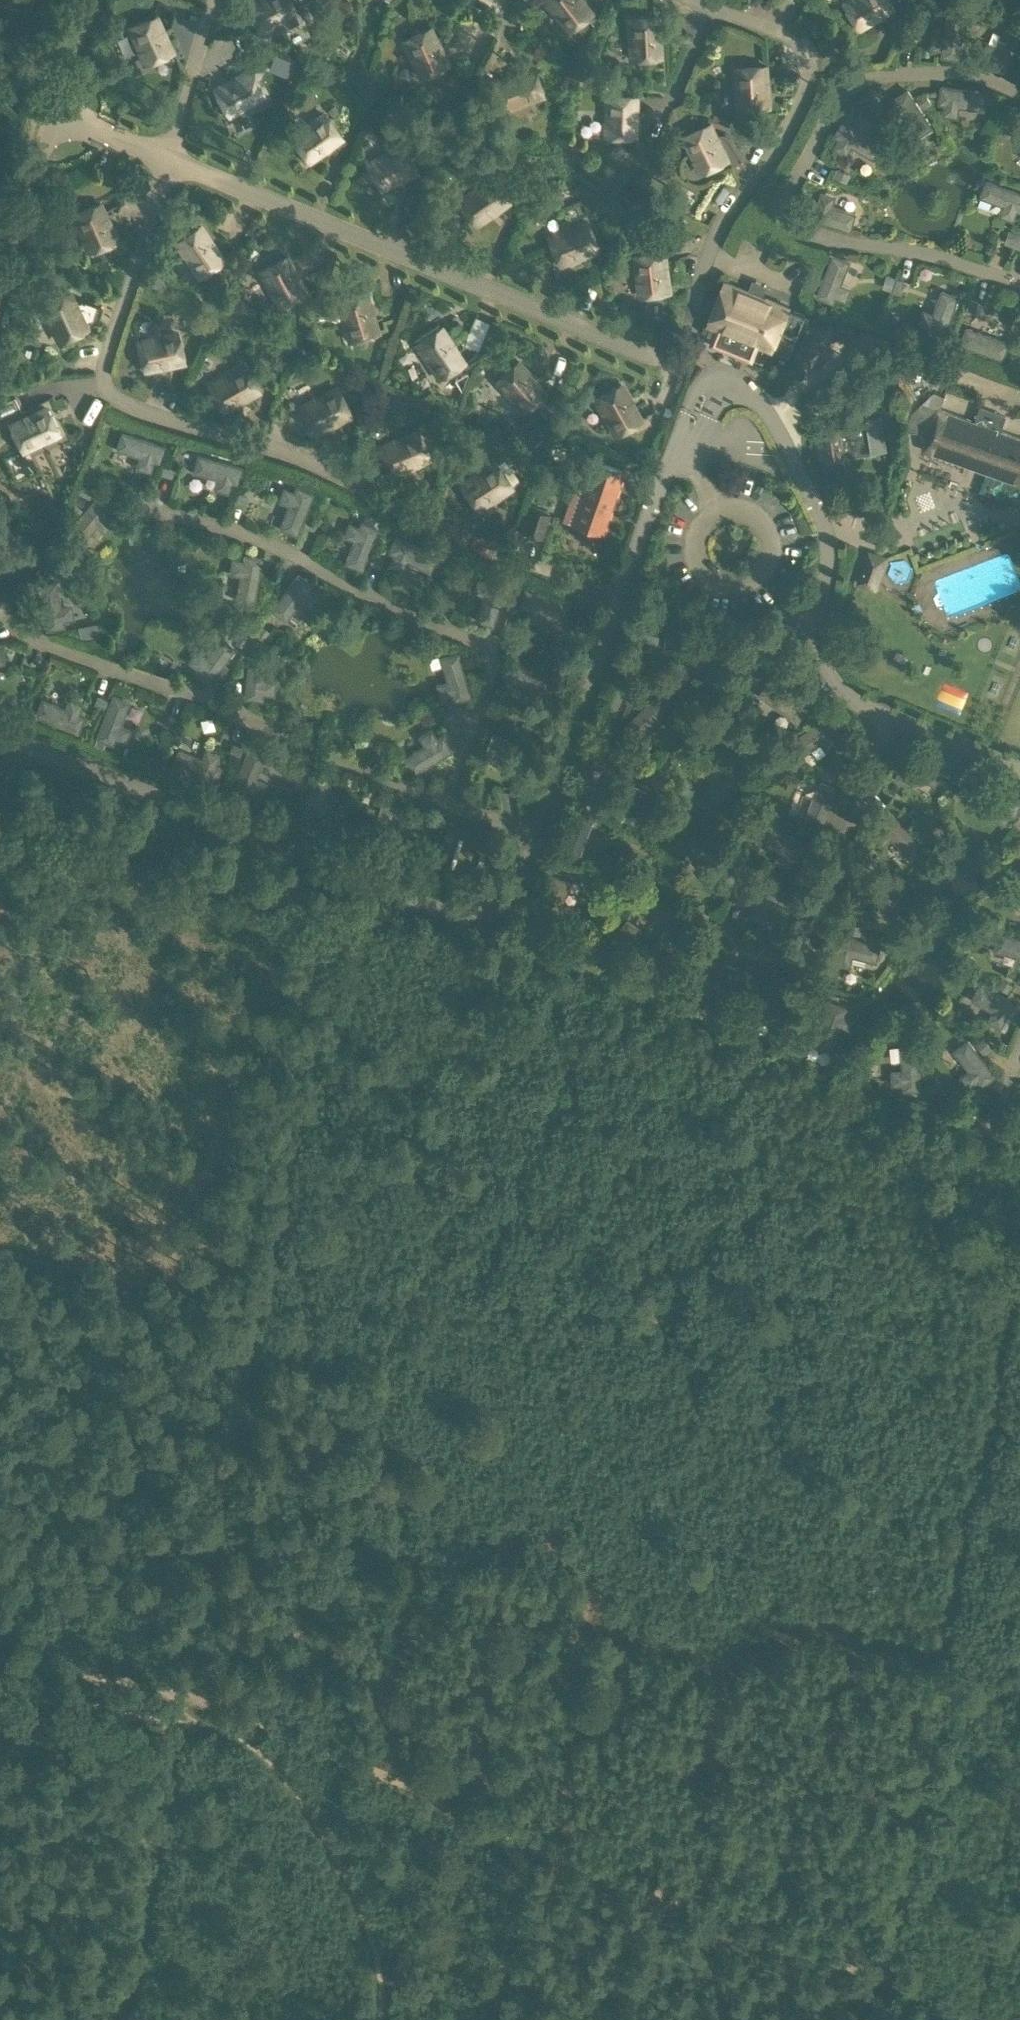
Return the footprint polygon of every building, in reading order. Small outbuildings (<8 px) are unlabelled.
[(253,14),(268,40),(302,21),(291,0),(278,0),(253,14)] [(542,1),(567,32),(590,14),(579,0),(544,0),(542,1)] [(843,3),(859,28),(892,6),(888,0),(847,0),(843,3)] [(949,12),(943,56),(959,58),(965,14),(949,12)] [(156,19),(129,31),(145,68),(173,56),(156,19)] [(657,19),(627,21),(630,61),(660,59),(657,19)] [(990,66),(1006,72),(1019,36),(1019,30),(1006,25),(990,66)] [(430,30),(403,43),(420,79),(447,66),(430,30)] [(757,59),(727,61),(729,101),(759,98),(757,59)] [(532,69),(494,83),(505,111),(542,97),(532,69)] [(249,73),(214,93),(229,119),(264,99),(249,73)] [(939,83),(936,103),(942,104),(940,114),(956,116),(958,105),(981,108),(984,90),(939,83)] [(908,88),(893,98),(917,137),(932,127),(908,88)] [(603,97),(603,137),(633,137),(633,97),(603,97)] [(324,116),(292,140),(310,164),(342,140),(324,116)] [(843,120),(833,135),(873,159),(882,143),(843,120)] [(710,125),(683,138),(700,174),(727,161),(710,125)] [(403,146),(367,165),(382,192),(417,173),(403,146)] [(490,179),(458,202),(476,226),(508,203),(490,179)] [(980,196),(1019,211),(1019,192),(986,180),(980,196)] [(812,200),(807,217),(851,230),(856,213),(812,200)] [(101,207),(74,219),(91,256),(118,243),(101,207)] [(584,221),(547,237),(559,265),(595,249),(584,221)] [(202,229),(177,246),(200,279),(225,262),(202,229)] [(1008,229),(1004,240),(1019,246),(1019,233),(1008,229)] [(664,253),(634,257),(639,296),(669,292),(664,253)] [(833,254),(816,297),(833,304),(850,261),(833,254)] [(287,260),(261,274),(281,309),(307,295),(287,260)] [(725,282),(708,324),(722,330),(717,342),(749,355),(754,343),(772,350),(789,356),(805,316),(789,309),(789,308),(762,297),(765,290),(752,285),(749,292),(725,282)] [(942,291),(926,334),(943,340),(959,297),(942,291)] [(367,296),(338,305),(351,343),(379,334),(367,296)] [(69,301),(42,314),(59,350),(86,337),(69,301)] [(965,327),(959,344),(1003,359),(1009,342),(965,327)] [(423,343),(418,346),(427,359),(440,379),(445,376),(460,366),(465,363),(442,330),(438,333),(423,343)] [(176,340),(137,350),(144,379),(183,369),(176,340)] [(519,363),(497,383),(523,413),(545,393),(519,363)] [(245,368),(211,388),(227,414),(261,393),(245,368)] [(622,385),(596,400),(616,434),(642,419),(622,385)] [(338,390),(302,408),(316,435),(351,416),(338,390)] [(920,432),(922,450),(1019,485),(1019,435),(998,428),(1003,414),(977,405),(972,418),(939,407),(925,416),(920,432)] [(49,410),(13,428),(27,454),(62,436),(49,410)] [(883,417),(816,428),(821,460),(829,461),(841,459),(844,457),(889,449),(883,417)] [(418,432),(382,448),(394,476),(430,460),(418,432)] [(123,433),(117,450),(159,463),(165,446),(123,433)] [(199,456),(194,474),(217,480),(214,490),(229,494),(232,484),(237,485),(241,468),(199,456)] [(591,460),(570,522),(602,533),(623,471),(591,460)] [(495,463),(462,486),(479,510),(512,488),(495,463)] [(297,487),(281,528),(298,535),(314,494),(297,487)] [(95,499),(67,533),(81,544),(96,526),(104,533),(114,521),(106,514),(109,510),(95,499)] [(527,503),(520,526),(545,534),(552,511),(527,503)] [(363,523),(346,564),(363,570),(379,530),(363,523)] [(397,538),(389,554),(429,573),(437,556),(397,538)] [(891,554),(867,544),(855,578),(880,588),(891,554)] [(245,556),(238,600),(255,603),(263,559),(245,556)] [(299,575),(272,610),(287,621),(313,586),(299,575)] [(491,578),(476,619),(493,625),(508,584),(491,578)] [(57,583),(39,586),(46,630),(64,626),(57,583)] [(521,588),(516,604),(522,606),(518,617),(532,622),(537,608),(560,617),(565,603),(521,588)] [(197,649),(188,662),(196,669),(194,672),(208,683),(235,648),(221,637),(206,656),(197,649)] [(249,655),(245,699),(263,701),(267,657),(249,655)] [(458,655),(441,660),(453,702),(470,697),(458,655)] [(516,662),(511,679),(552,693),(558,675),(516,662)] [(772,680),(762,694),(801,723),(811,708),(772,680)] [(661,694),(626,727),(638,740),(673,707),(661,694)] [(112,697),(97,738),(113,744),(129,703),(112,697)] [(43,699),(36,715),(77,731),(84,715),(43,699)] [(832,715),(796,741),(807,755),(843,730),(832,715)] [(425,747),(404,759),(414,775),(451,752),(442,737),(439,739),(433,729),(419,737),(425,747)] [(495,734),(489,751),(530,765),(536,748),(495,734)] [(180,751),(173,768),(214,785),(221,768),(180,751)] [(249,751),(232,791),(249,798),(265,757),(249,751)] [(903,752),(896,768),(936,785),(943,768),(903,752)] [(316,776),(300,817),(316,824),(332,783),(316,776)] [(615,779),(609,796),(653,814),(660,797),(615,779)] [(821,782),(805,826),(824,833),(840,789),(821,782)] [(383,806),(370,848),(387,853),(400,811),(383,806)] [(889,810),(876,823),(911,856),(923,843),(889,810)] [(579,812),(564,855),(581,861),(596,817),(579,812)] [(769,824),(760,839),(800,862),(809,847),(769,824)] [(864,872),(855,887),(896,912),(905,896),(864,872)] [(766,877),(750,917),(766,924),(783,883),(766,877)] [(554,878),(540,920),(557,925),(571,883),(554,878)] [(752,890),(744,887),(737,904),(745,907),(752,890)] [(630,921),(603,958),(616,968),(617,969),(644,931),(630,921)] [(997,952),(1019,957),(1019,938),(1001,935),(997,952)] [(838,936),(834,954),(878,964),(882,946),(838,936)] [(764,979),(760,993),(768,996),(760,1024),(780,1030),(794,981),(775,975),(773,981),(764,979)] [(975,1001),(1013,1022),(1019,1010),(1019,1005),(983,985),(975,1001)] [(832,1004),(817,1045),(834,1051),(849,1010),(832,1004)] [(970,1042),(956,1053),(983,1087),(997,1076),(970,1042)] [(923,1047),(905,1047),(906,1091),(924,1091),(923,1047)]
